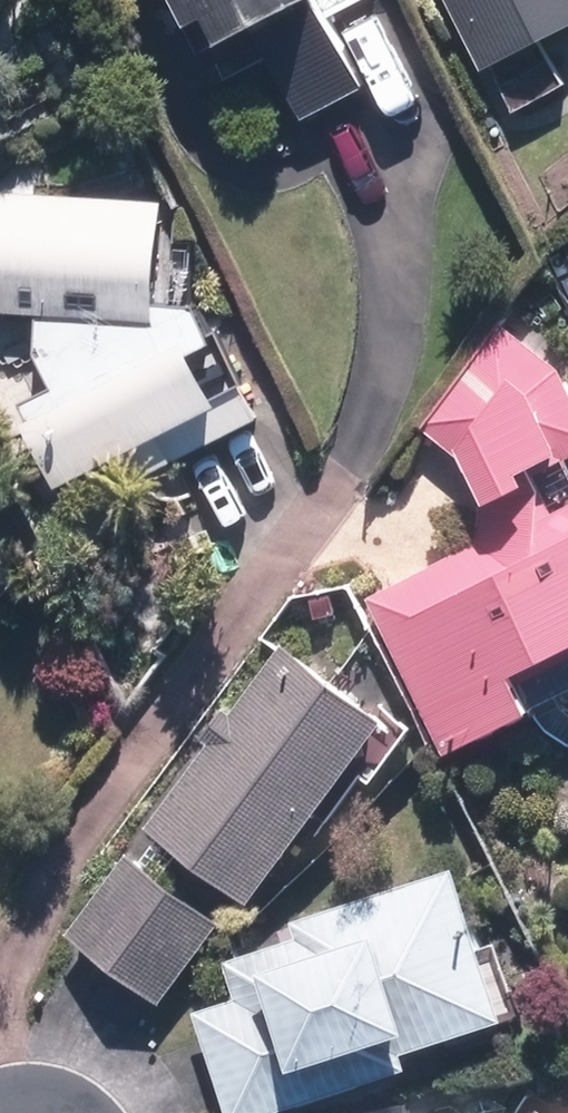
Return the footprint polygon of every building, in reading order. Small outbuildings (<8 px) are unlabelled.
[(200,16),(220,6),(238,43),(263,31),(311,128),(377,96),(331,2),(334,0),(192,0),(200,16)] [(488,69),(567,28),(567,0),(454,0),(488,69)] [(0,194),(0,308),(46,310),(44,353),(62,382),(26,405),(74,484),(140,444),(164,483),(280,412),(261,380),(227,401),(196,349),(185,356),(172,335),(173,207),(0,194)] [(497,488),(567,453),(567,371),(562,359),(502,327),(431,427),(444,439),(469,433),(497,488)] [(485,532),(367,589),(443,746),(538,700),(521,665),(567,642),(567,481),(565,475),(478,517),(485,532)] [(392,714),(288,638),(153,821),(163,829),(142,857),(132,850),(71,933),(164,1001),(225,918),(169,877),(187,853),(248,898),(347,765),(374,785),(401,747),(379,731),(392,714)] [(228,1112),(254,1112),(418,1063),(413,1046),(520,1014),(471,852),(295,905),(304,935),(236,955),(245,985),(194,1000),(228,1112)]
